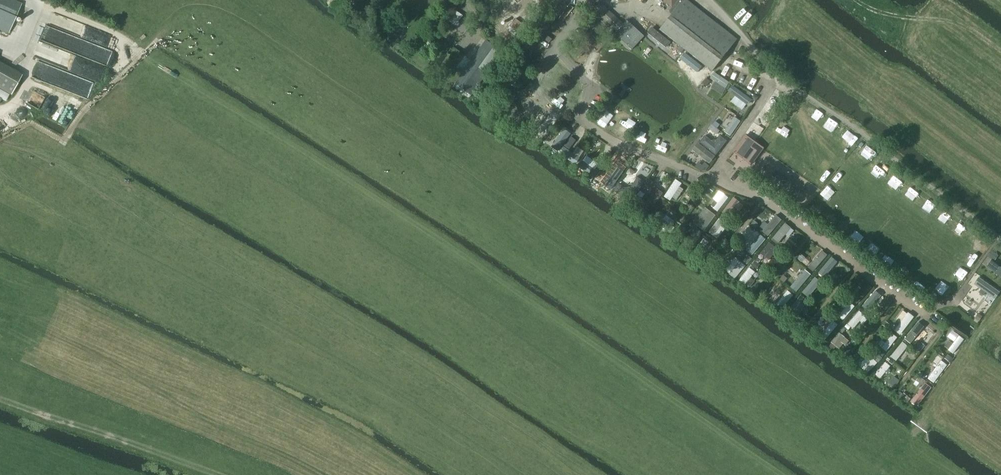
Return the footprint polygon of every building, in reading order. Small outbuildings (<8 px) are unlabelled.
[(12,25),(21,4),(13,0),(0,0),(0,29),(8,33),(12,25)] [(671,6),(667,11),(671,15),(659,30),(679,46),(676,50),(681,54),(684,50),(681,55),(684,57),(688,53),(712,72),(737,40),(686,0),(664,0),(671,6)] [(623,24),(600,2),(593,10),(616,32),(614,34),(632,50),(642,39),(645,36),(642,34),(626,21),(623,24)] [(485,41),(454,84),(471,96),(502,52),(485,41)] [(702,84),(706,87),(710,81),(706,78),(702,84)] [(764,149),(744,135),(732,153),(751,167),(764,149)] [(707,170),(709,167),(704,164),(702,167),(698,163),(695,168),(700,172),(705,172),(707,170)] [(690,187),(687,192),(692,196),(696,190),(690,187)] [(653,209),(648,215),(653,219),(658,213),(653,209)] [(681,238),(676,234),(671,239),(676,243),(681,238)] [(725,237),(721,243),(724,246),(729,240),(725,237)] [(991,251),(987,256),(994,261),(998,256),(991,251)] [(887,298),(884,303),(888,306),(892,301),(887,298)] [(810,326),(806,332),(811,336),(816,330),(810,326)] [(876,353),(874,357),(876,359),(875,360),(878,363),(882,358),(876,353)] [(947,355),(944,359),(950,363),(953,359),(947,355)]
